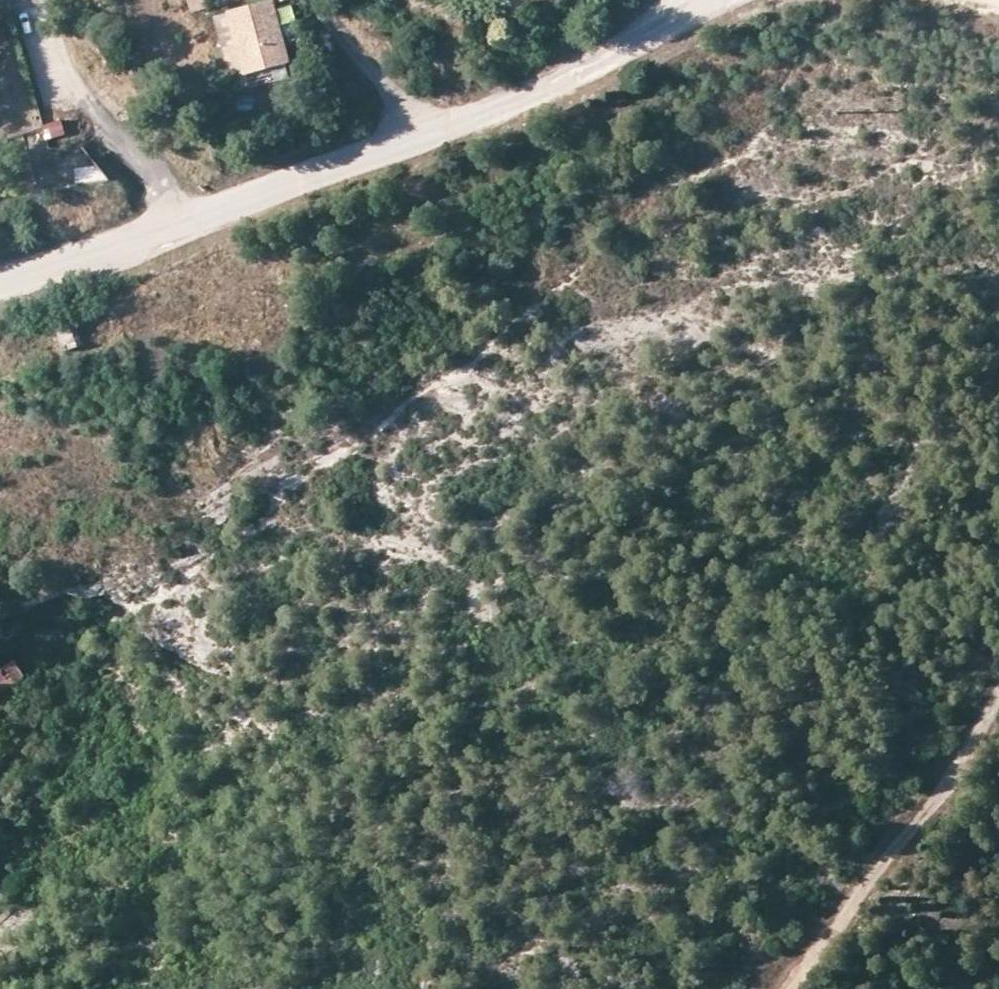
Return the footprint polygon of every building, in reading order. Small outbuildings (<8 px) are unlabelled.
[(192,16),(210,10),(206,0),(186,0),(192,16)] [(270,3),(218,17),(232,75),(285,61),(270,3)] [(63,123),(43,128),(48,146),(67,142),(63,123)] [(102,168),(77,170),(78,186),(103,183),(102,168)] [(61,353),(81,350),(77,327),(58,329),(61,353)] [(24,676),(14,661),(0,670),(0,692),(24,676)]
